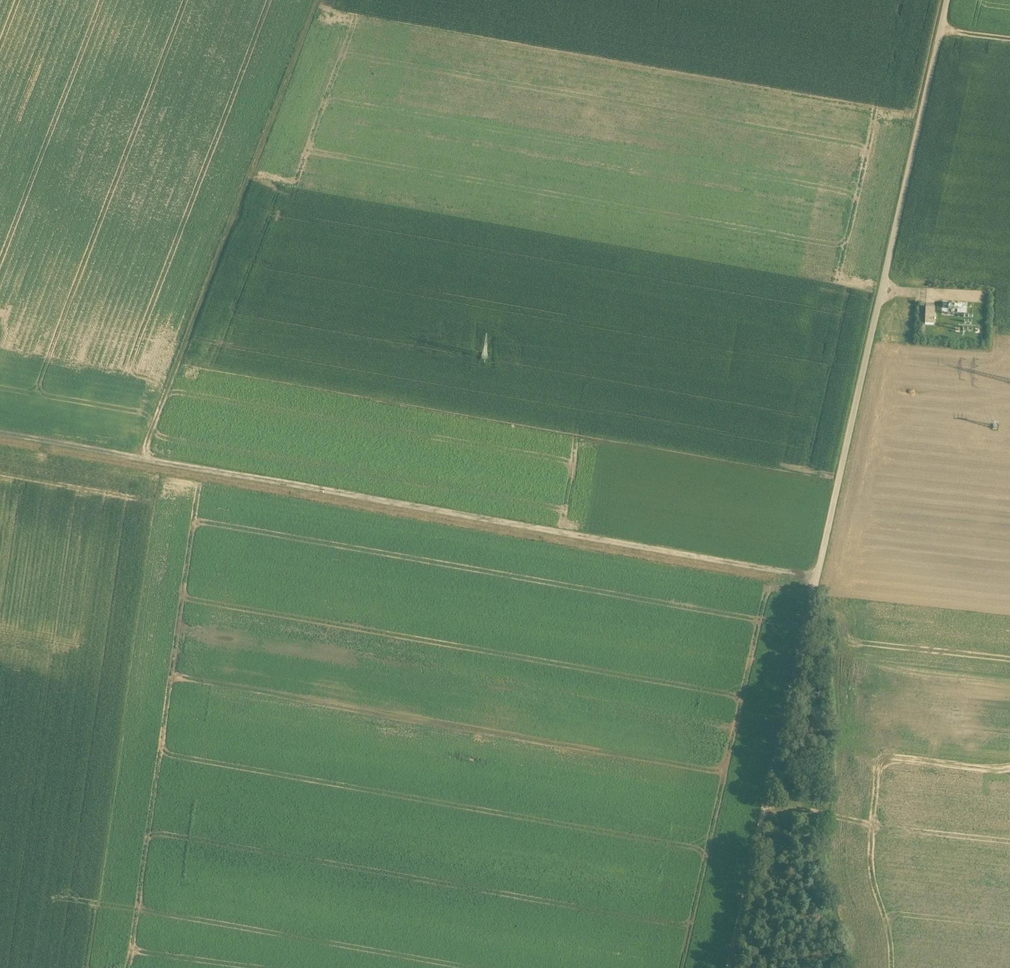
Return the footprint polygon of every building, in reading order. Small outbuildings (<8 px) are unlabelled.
[(923,308),(923,325),(935,325),(935,308),(923,308)]
